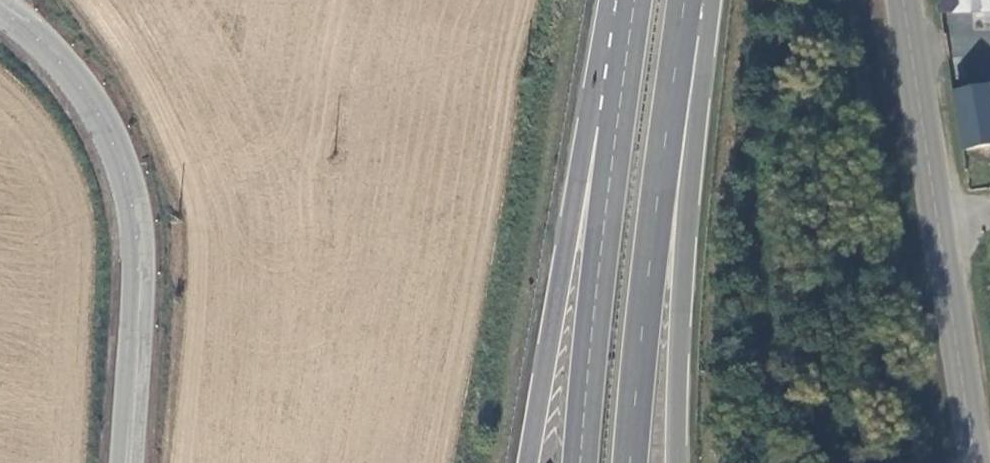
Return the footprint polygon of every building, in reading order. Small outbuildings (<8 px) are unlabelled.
[(943,5),(939,7),(940,14),(989,12),(989,0),(943,0),(943,5)] [(958,94),(966,148),(989,147),(989,89),(958,94)]
